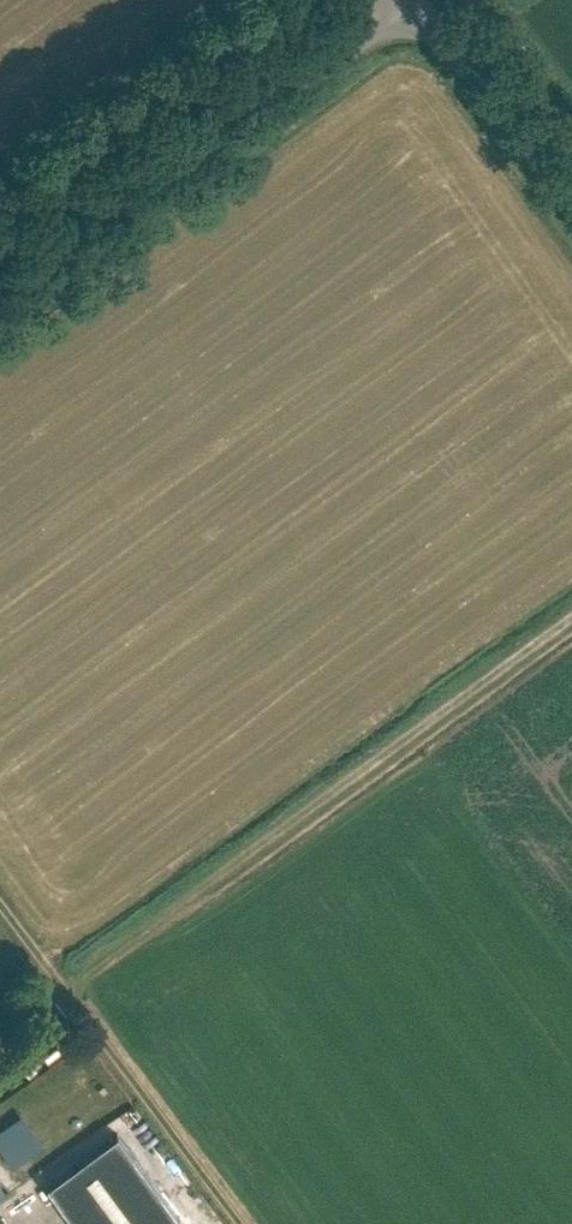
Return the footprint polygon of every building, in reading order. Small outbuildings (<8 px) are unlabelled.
[(50,1186),(78,1223),(171,1223),(179,1219),(118,1136),(50,1186)]
